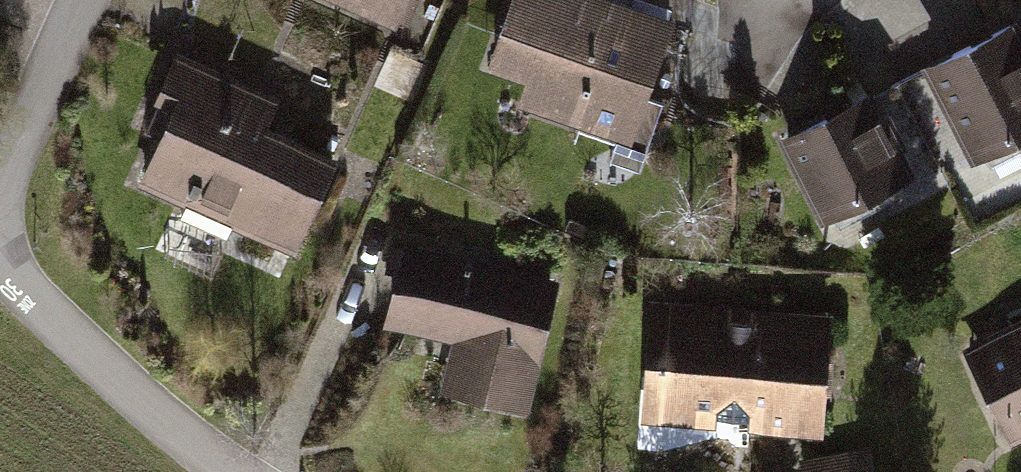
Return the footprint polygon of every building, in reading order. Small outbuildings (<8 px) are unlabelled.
[(413,38),(429,0),(323,0),(413,38)] [(640,0),(530,0),(509,69),(542,79),(528,123),(661,164),(705,20),(640,0)] [(939,69),(992,175),(1020,161),(1020,29),(939,69)] [(359,170),(202,94),(155,190),(312,266),(359,170)] [(893,97),(795,143),(837,231),(935,184),(893,97)] [(585,285),(421,241),(399,323),(462,340),(446,397),(548,424),(585,285)] [(852,319),(672,304),(662,421),(842,436),(852,319)] [(986,347),(1020,417),(1020,330),(986,347)] [(811,465),(813,471),(895,471),(890,448),(811,465)]
